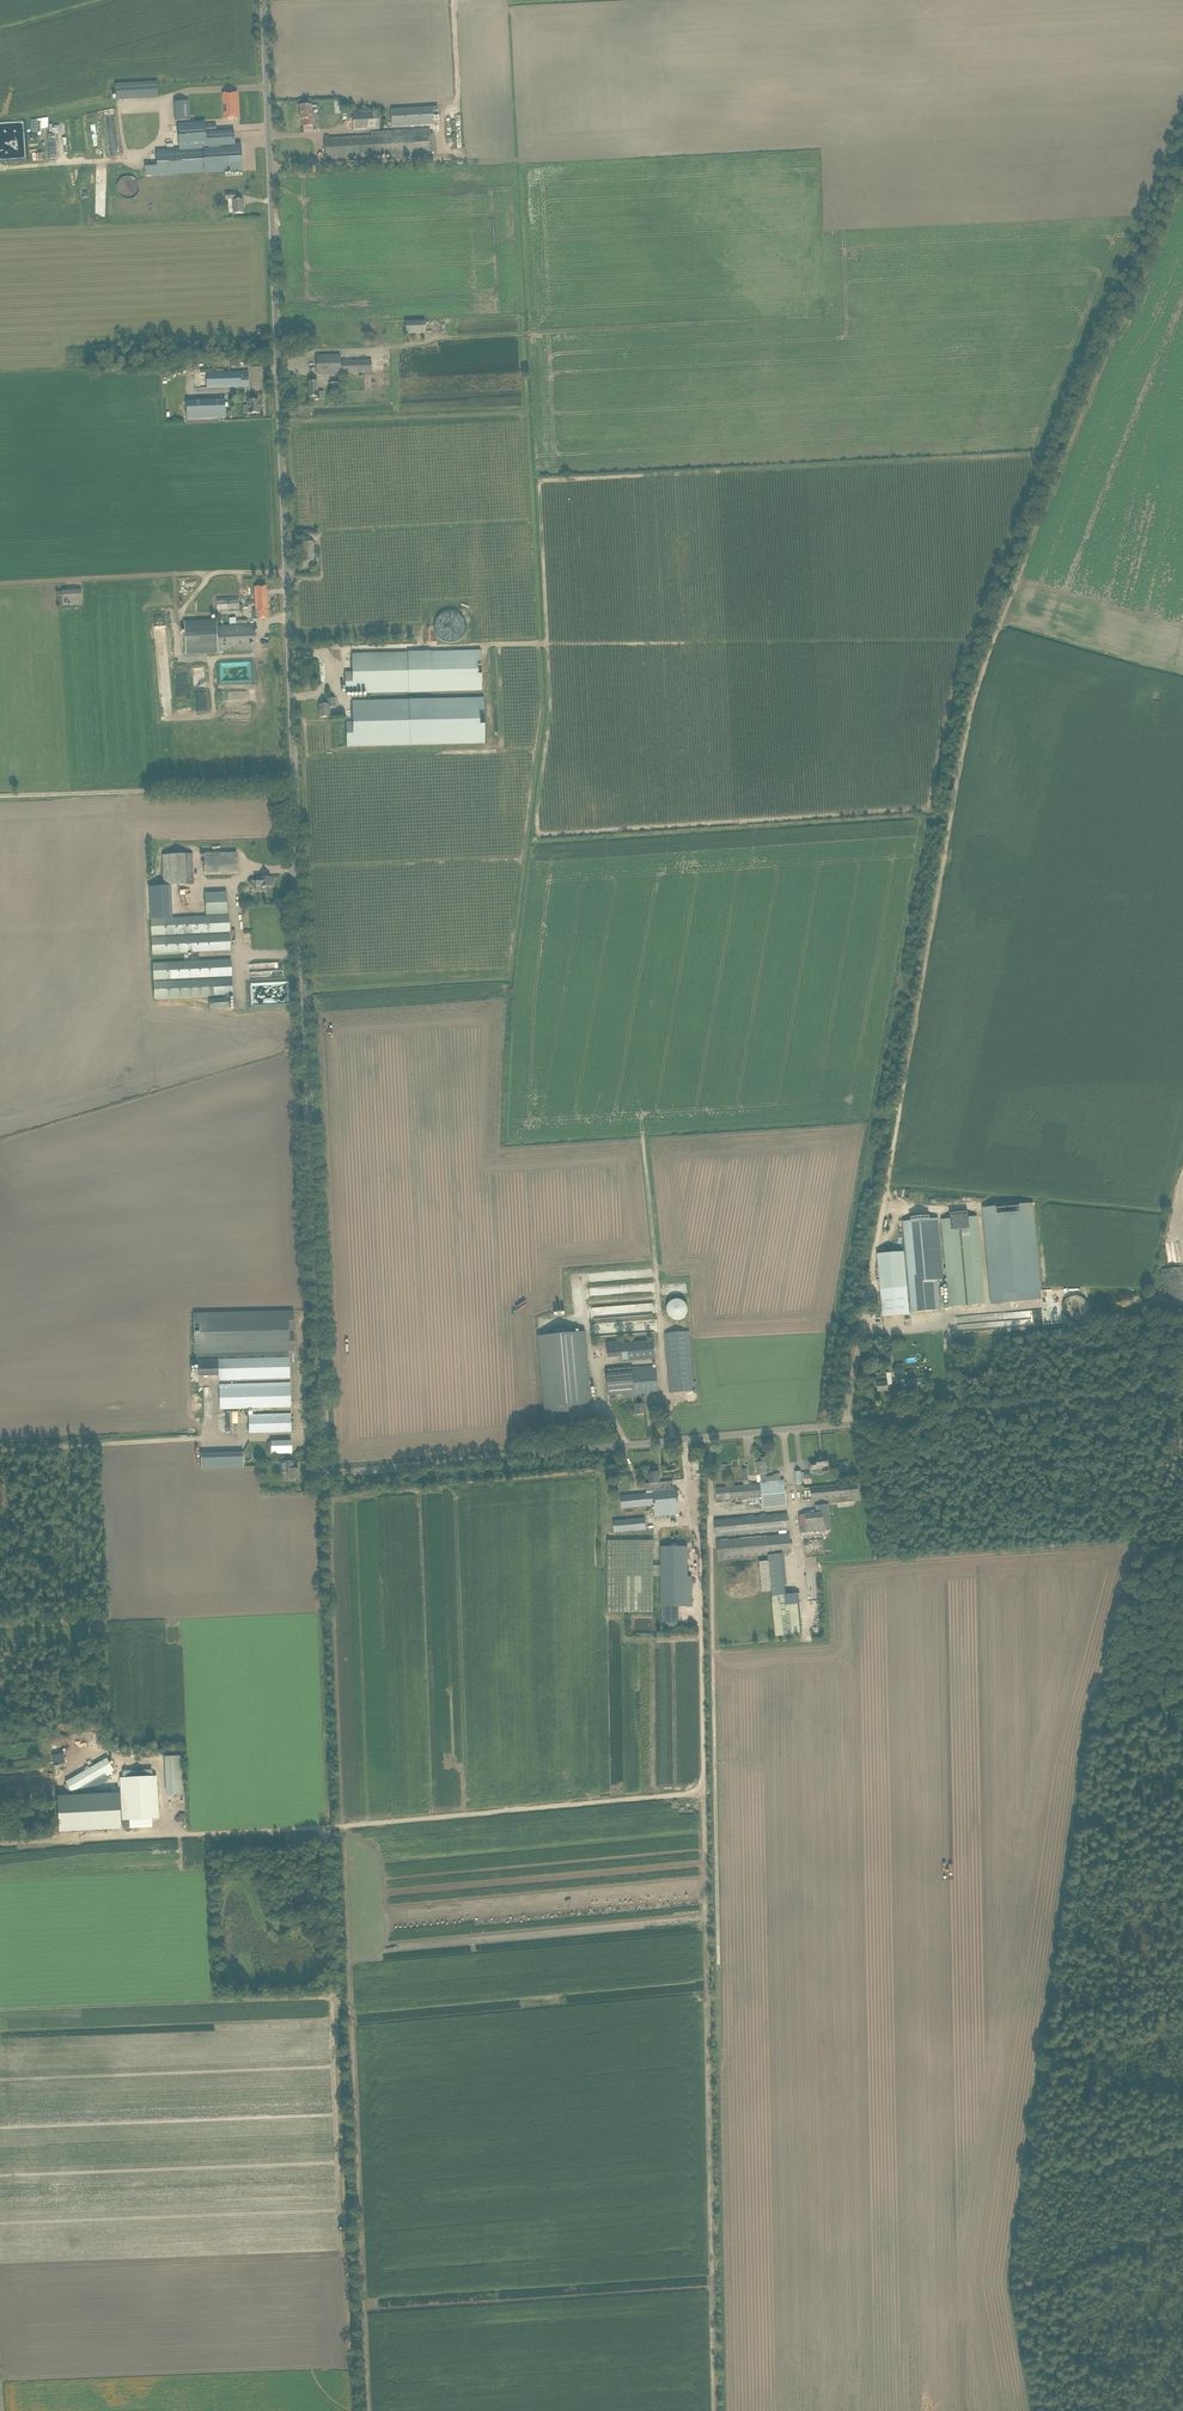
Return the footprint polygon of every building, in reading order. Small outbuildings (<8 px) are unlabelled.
[(117,83),(117,99),(160,97),(159,82),(117,83)] [(239,119),(238,93),(222,94),(222,100),(223,104),(227,104),(228,113),(223,113),(224,120),(239,119)] [(190,121),(189,102),(174,102),(175,122),(190,121)] [(303,119),(303,126),(314,126),(313,117),(311,117),(311,106),(300,106),(300,120),(303,119)] [(438,116),(438,107),(391,109),(392,127),(434,125),(433,116),(438,116)] [(352,112),(353,131),(380,130),(379,111),(352,112)] [(216,124),(205,125),(205,124),(178,125),(179,150),(156,151),(157,176),(243,171),(241,143),(235,144),(234,131),(216,132),(216,124)] [(329,136),(325,136),(325,138),(324,138),(325,160),(341,159),(341,161),(344,160),(344,159),(435,154),(433,132),(430,132),(430,129),(371,132),(371,135),(329,138),(329,136)] [(139,191),(140,188),(139,185),(138,182),(135,180),(133,178),(129,177),(126,178),(123,179),(121,180),(119,183),(117,186),(117,189),(118,192),(119,194),(120,196),(123,198),(125,199),(128,200),(132,199),(134,198),(137,196),(138,194),(139,191)] [(233,201),(233,214),(244,213),(243,200),(233,201)] [(425,333),(424,321),(405,322),(405,334),(425,333)] [(371,360),(340,361),(339,355),(316,356),(317,375),(339,374),(339,373),(371,373),(371,360)] [(200,373),(201,389),(249,387),(248,371),(247,371),(247,372),(200,373)] [(324,400),(324,392),(317,392),(317,382),(308,382),(309,397),(314,397),(314,400),(320,400),(324,400)] [(254,397),(246,397),(247,406),(248,406),(249,414),(260,413),(259,408),(258,400),(254,401),(254,397)] [(186,401),(187,419),(226,418),(225,400),(186,401)] [(254,587),(255,611),(253,611),(253,620),(268,619),(266,586),(254,587)] [(58,591),(58,606),(82,605),(82,590),(58,591)] [(217,599),(218,613),(239,611),(239,598),(217,599)] [(437,611),(434,639),(464,641),(466,613),(437,611)] [(254,649),(253,625),(217,626),(216,621),(184,623),(186,654),(218,652),(218,651),(254,649)] [(482,690),(481,651),(352,654),(352,672),(345,673),(345,694),(482,690)] [(485,743),(484,698),(352,701),(353,722),(346,722),(347,747),(485,743)] [(319,705),(320,717),(330,717),(329,708),(336,707),(335,699),(327,699),(327,705),(319,705)] [(204,855),(205,875),(238,874),(237,859),(237,854),(204,855)] [(164,856),(165,887),(171,886),(194,886),(193,855),(164,856)] [(255,891),(266,891),(265,887),(271,887),(270,882),(271,882),(271,879),(270,878),(270,877),(260,877),(255,878),(255,891)] [(165,887),(149,887),(150,919),(172,918),(171,886),(165,887)] [(205,894),(206,915),(228,914),(227,893),(205,894)] [(151,919),(152,955),(191,953),(198,952),(229,951),(229,934),(228,934),(228,932),(229,932),(228,916),(151,919)] [(153,963),(154,999),(232,995),(231,978),(230,978),(230,977),(231,977),(230,960),(199,961),(198,952),(191,953),(192,957),(189,958),(189,962),(153,963)] [(228,998),(209,999),(210,1009),(228,1008),(228,998)] [(1041,1298),(1033,1205),(982,1209),(990,1302),(1041,1298)] [(950,1219),(941,1220),(946,1268),(944,1268),(944,1272),(946,1271),(947,1279),(947,1283),(949,1307),(984,1304),(977,1216),(968,1217),(967,1211),(950,1213),(950,1219)] [(911,1222),(903,1223),(911,1311),(940,1308),(938,1284),(947,1283),(947,1279),(943,1280),(938,1220),(930,1221),(929,1215),(910,1217),(911,1222)] [(909,1314),(904,1252),(877,1253),(883,1316),(909,1314)] [(1168,1312),(1182,1310),(1182,1268),(1182,1267),(1162,1270),(1168,1312)] [(691,1313),(682,1297),(667,1305),(676,1321),(691,1313)] [(295,1351),(293,1311),(193,1314),(195,1360),(198,1360),(218,1359),(289,1357),(289,1351),(295,1351)] [(999,1326),(1022,1326),(1022,1318),(1042,1318),(1042,1311),(1004,1312),(1004,1321),(999,1321),(999,1326)] [(538,1336),(545,1415),(573,1412),(572,1406),(592,1404),(585,1332),(569,1333),(569,1328),(553,1329),(554,1335),(538,1336)] [(694,1382),(691,1354),(689,1331),(665,1333),(670,1393),(697,1391),(696,1382),(694,1382)] [(655,1359),(654,1341),(620,1344),(622,1362),(655,1359)] [(219,1375),(219,1380),(284,1378),(290,1378),(289,1357),(218,1359),(219,1375)] [(219,1375),(218,1359),(198,1360),(198,1376),(219,1375)] [(632,1366),(605,1369),(606,1373),(607,1389),(608,1395),(634,1393),(635,1396),(636,1404),(635,1404),(636,1415),(645,1414),(644,1406),(646,1406),(645,1395),(659,1394),(656,1369),(633,1371),(632,1366)] [(876,1373),(878,1392),(888,1391),(886,1372),(876,1373)] [(926,1387),(925,1378),(907,1379),(907,1384),(903,1385),(904,1391),(908,1390),(908,1389),(926,1387)] [(290,1386),(219,1388),(220,1409),(291,1407),(290,1386)] [(238,1411),(225,1411),(226,1430),(239,1429),(238,1411)] [(249,1433),(291,1432),(291,1414),(248,1415),(249,1433)] [(291,1441),(272,1441),(272,1454),(292,1453),(291,1441)] [(245,1452),(202,1452),(202,1467),(245,1467),(245,1452)] [(809,1462),(810,1470),(816,1470),(817,1474),(823,1474),(822,1467),(829,1466),(828,1456),(816,1457),(816,1461),(809,1462)] [(763,1496),(764,1507),(786,1505),(785,1486),(784,1480),(766,1482),(766,1474),(765,1458),(759,1458),(760,1463),(756,1463),(757,1474),(760,1474),(761,1482),(760,1483),(760,1484),(716,1488),(718,1503),(730,1501),(730,1499),(763,1496)] [(298,1480),(298,1469),(294,1469),(294,1462),(280,1462),(281,1472),(289,1472),(289,1480),(298,1480)] [(646,1492),(653,1492),(665,1490),(664,1484),(662,1484),(662,1482),(659,1483),(659,1477),(659,1475),(658,1472),(649,1473),(650,1483),(650,1484),(650,1485),(646,1486),(647,1492),(646,1492)] [(801,1486),(803,1501),(829,1499),(829,1504),(859,1501),(858,1483),(805,1489),(804,1486),(801,1486)] [(621,1496),(622,1509),(654,1505),(655,1517),(679,1515),(677,1489),(665,1490),(653,1492),(653,1493),(621,1496)] [(798,1515),(800,1533),(831,1530),(829,1504),(815,1506),(815,1513),(798,1515)] [(789,1529),(788,1515),(777,1516),(777,1515),(774,1515),(774,1516),(714,1522),(715,1535),(789,1529)] [(613,1521),(614,1532),(646,1529),(645,1518),(613,1521)] [(718,1559),(791,1553),(790,1534),(716,1541),(718,1559)] [(607,1612),(653,1612),(653,1577),(661,1577),(661,1566),(653,1565),(653,1541),(607,1540),(607,1612)] [(661,1577),(661,1607),(687,1607),(687,1547),(661,1546),(661,1566),(661,1577)] [(759,1562),(762,1592),(771,1592),(769,1561),(759,1562)] [(800,1593),(772,1595),(775,1637),(804,1634),(800,1593)] [(677,1607),(662,1607),(662,1608),(662,1628),(678,1627),(677,1608),(677,1607)] [(66,1754),(53,1754),(54,1764),(66,1763),(66,1754)] [(183,1755),(169,1756),(171,1794),(185,1794),(183,1755)] [(107,1758),(65,1782),(71,1793),(79,1788),(105,1773),(106,1775),(114,1770),(107,1758)] [(150,1777),(121,1778),(123,1820),(124,1828),(131,1828),(132,1828),(152,1827),(152,1819),(158,1818),(156,1776),(150,1777)] [(297,1917),(296,1924),(304,1925),(305,1918),(297,1917)]
